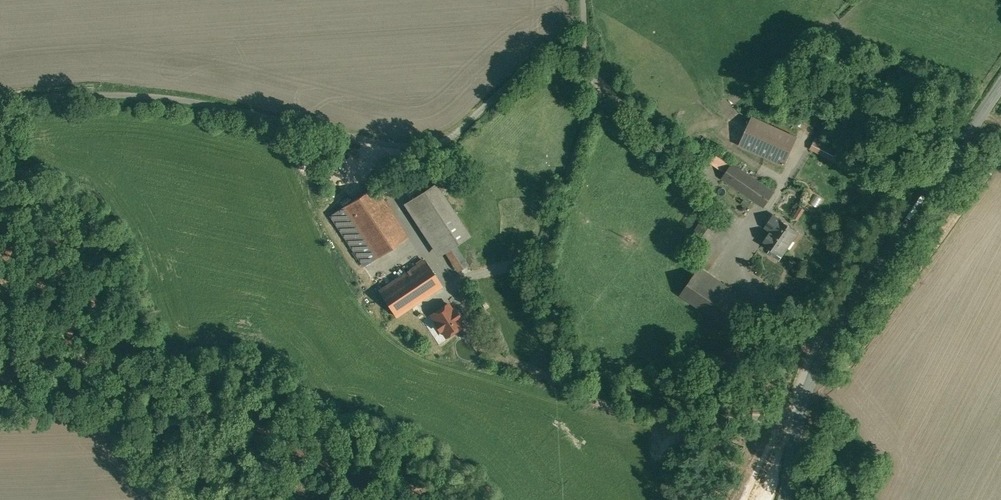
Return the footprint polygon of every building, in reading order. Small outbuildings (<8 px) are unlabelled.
[(783,165),(796,135),(747,114),(735,144),(783,165)] [(807,150),(833,160),(838,147),(813,137),(807,150)] [(773,192),(732,164),(723,178),(764,206),(773,192)] [(399,169),(375,186),(383,198),(407,181),(399,169)] [(470,234),(435,184),(410,201),(444,252),(445,251),(454,245),(470,234)] [(368,190),(331,215),(364,266),(369,263),(402,241),(368,190)] [(818,206),(821,198),(815,196),(812,203),(818,206)] [(779,220),(773,216),(766,226),(772,230),(763,243),(771,248),(769,251),(769,254),(778,260),(780,259),(784,254),(782,253),(791,240),(792,241),(798,232),(779,219),(779,220)] [(465,260),(454,245),(445,251),(455,267),(465,260)] [(424,260),(380,290),(397,315),(422,298),(418,291),(437,278),(424,260)] [(375,273),(369,263),(364,266),(371,276),(375,273)] [(746,307),(697,272),(681,295),(731,329),(746,307)] [(437,278),(418,291),(422,298),(439,322),(456,310),(441,287),(442,286),(437,278)]
